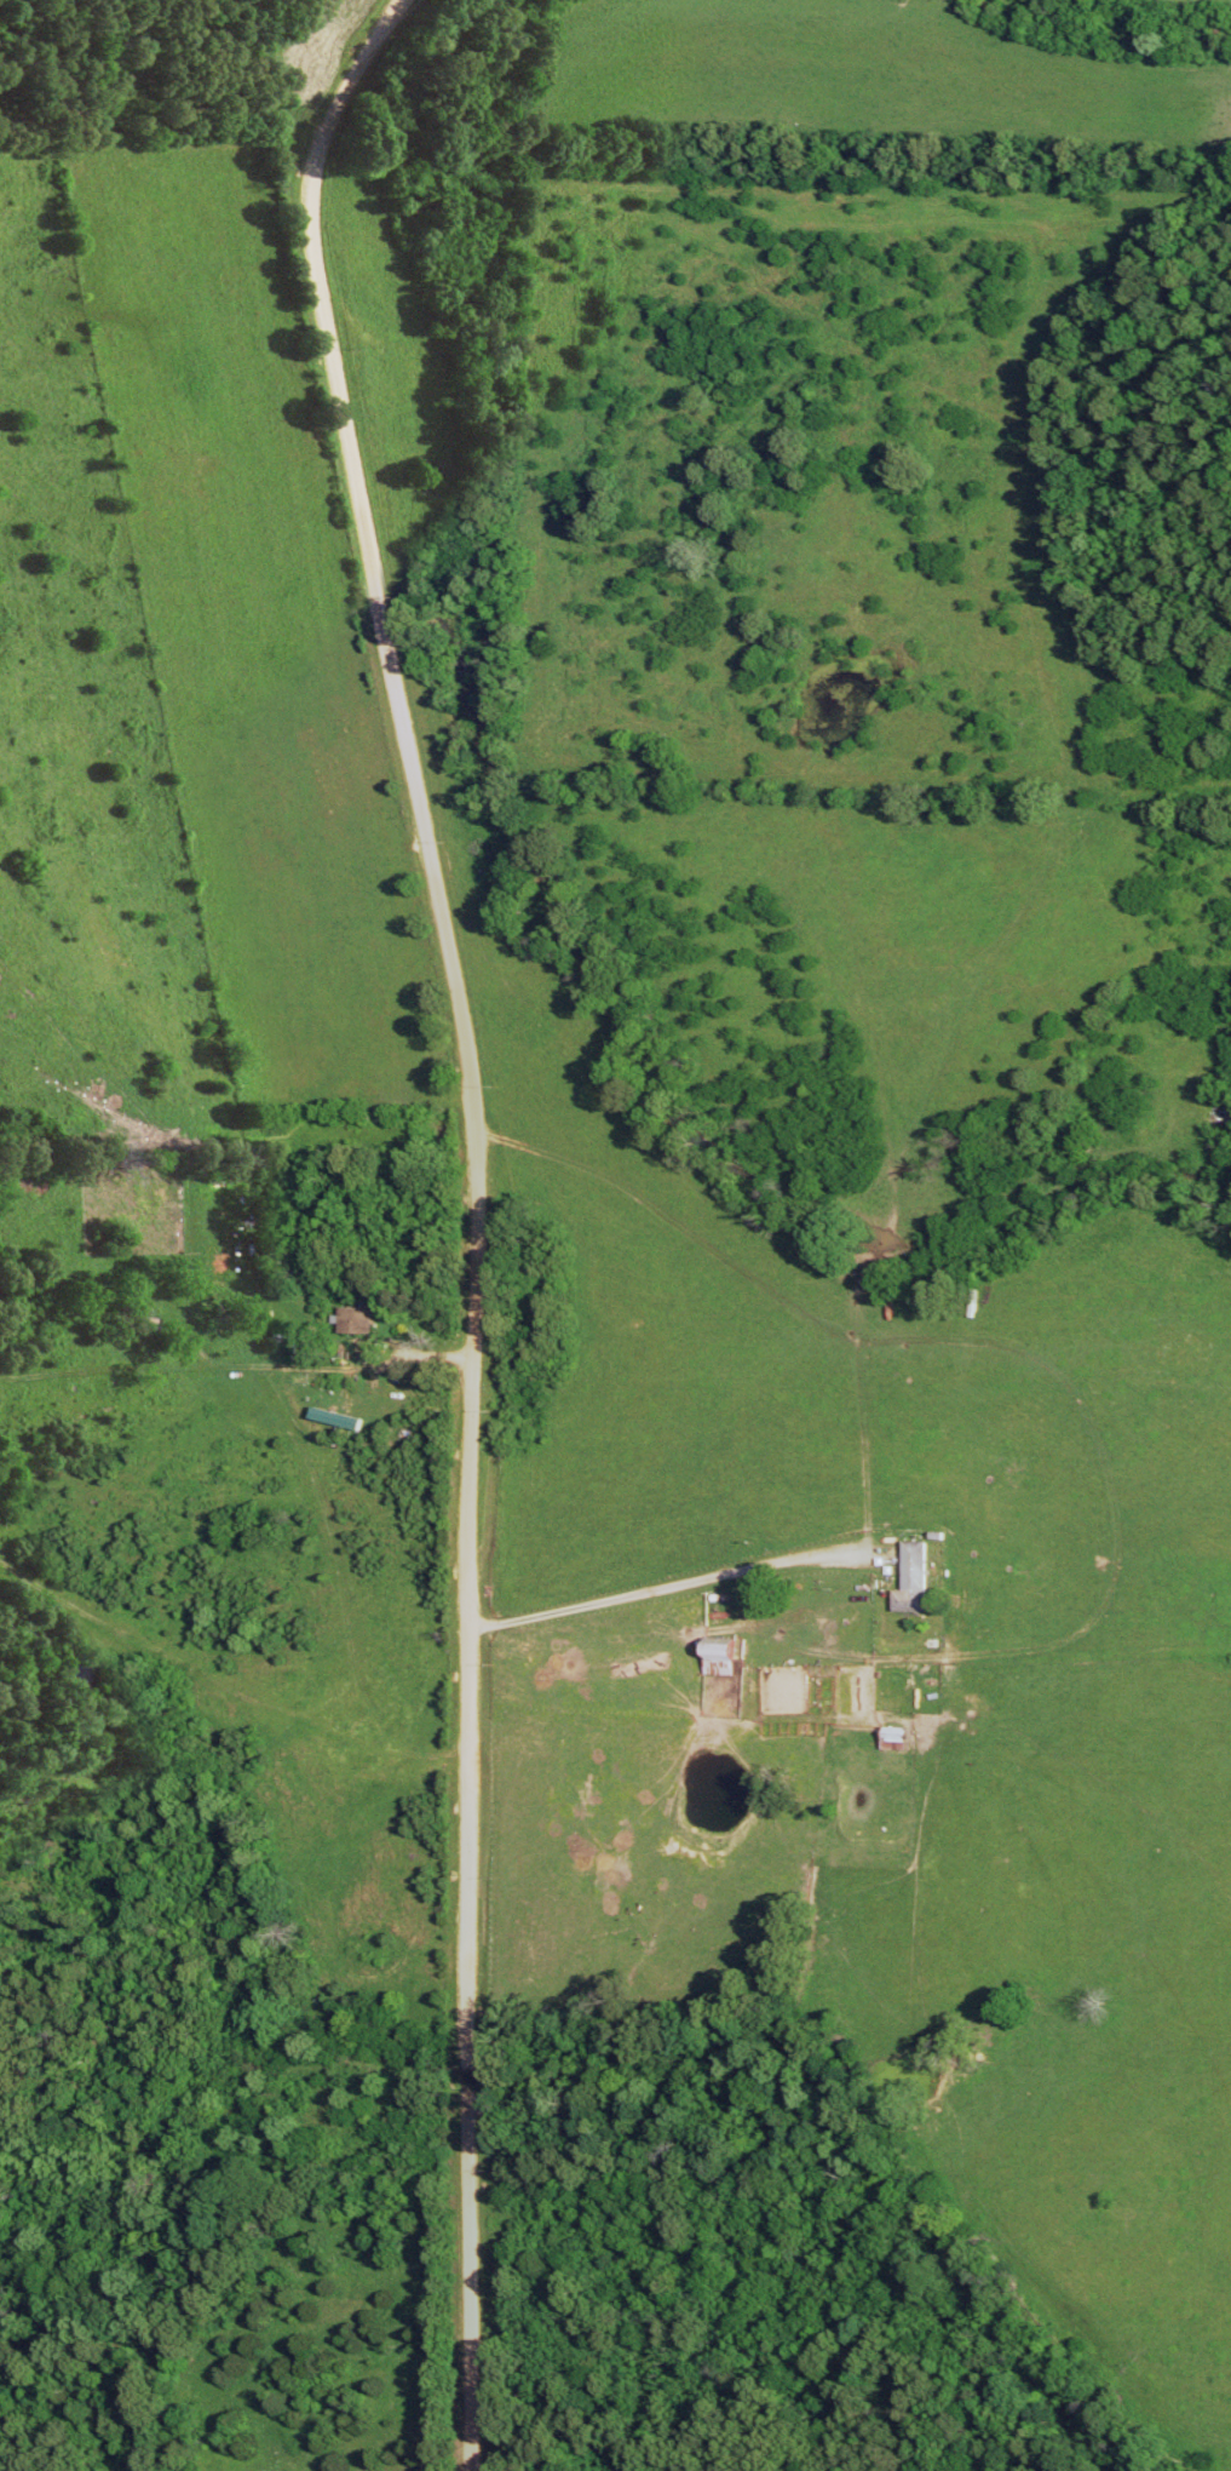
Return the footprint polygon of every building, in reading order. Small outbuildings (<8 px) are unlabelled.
[(370,1314),(337,1314),(337,1340),(370,1340),(370,1314)] [(902,1536),(903,1586),(895,1586),(895,1605),(926,1604),(926,1535),(902,1536)] [(706,1636),(702,1669),(731,1673),(735,1639),(706,1636)] [(880,1722),(879,1743),(903,1744),(904,1724),(880,1722)] [(902,1756),(903,1735),(879,1734),(878,1755),(902,1756)]
